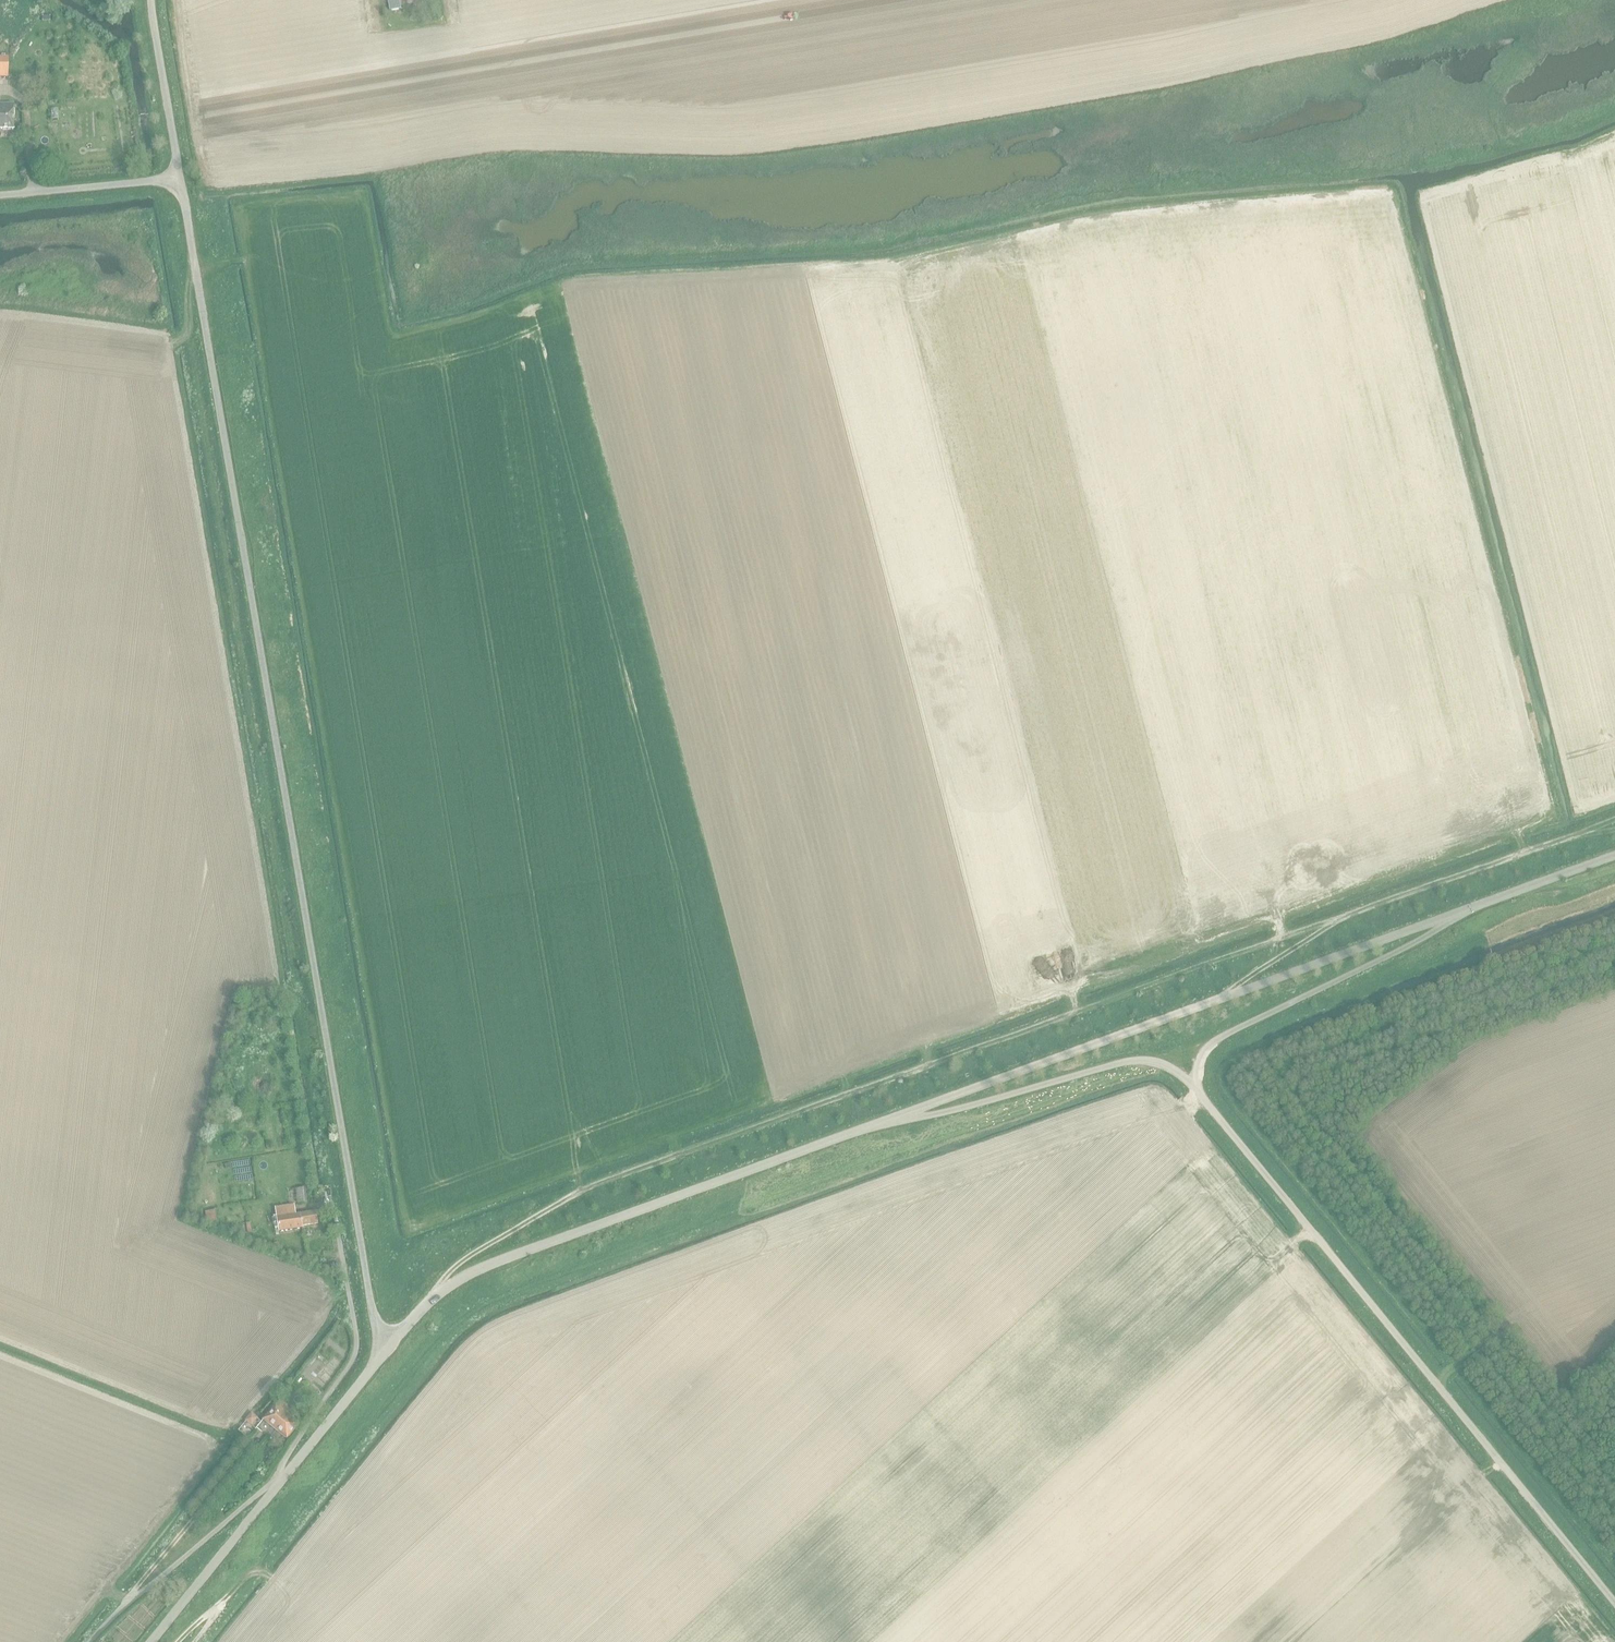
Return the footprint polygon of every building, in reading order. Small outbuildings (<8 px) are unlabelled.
[(13,129),(14,103),(0,103),(0,129),(13,129)] [(296,1188),(298,1203),(305,1202),(303,1188),(296,1188)] [(254,1214),(264,1212),(262,1203),(252,1205),(254,1214)] [(305,1226),(319,1223),(317,1210),(297,1213),(295,1204),(277,1207),(279,1216),(272,1218),(273,1224),(280,1222),(281,1232),(305,1228),(305,1226)] [(280,1400),(263,1422),(287,1440),(299,1424),(292,1419),(296,1413),(291,1409),(290,1411),(285,1407),(286,1406),(280,1400)] [(205,1516),(211,1521),(220,1511),(214,1505),(205,1516)]
